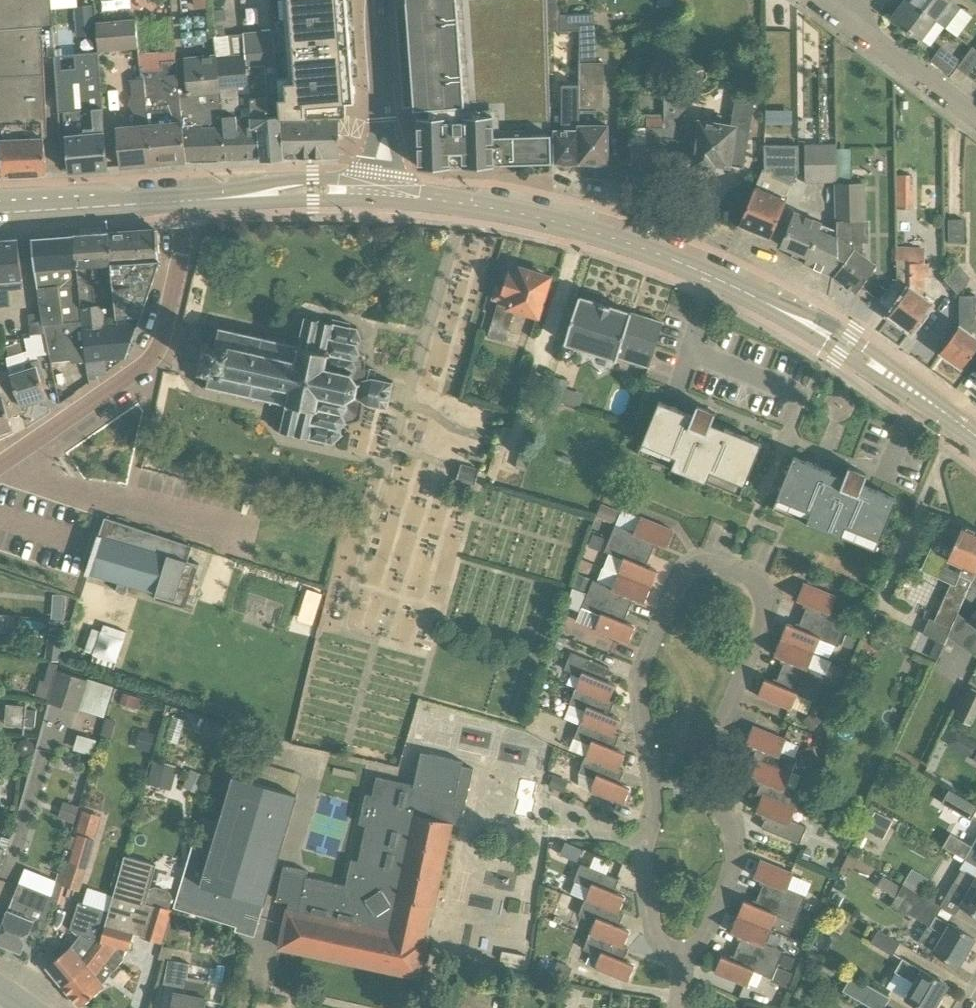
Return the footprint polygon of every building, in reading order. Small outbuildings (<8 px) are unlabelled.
[(53,26),(54,26),(52,2),(52,0),(0,0),(0,30),(30,28),(53,26)] [(331,116),(331,104),(338,104),(347,103),(355,102),(354,89),(347,0),(289,0),(296,81),(286,82),(287,97),(279,98),(281,119),(331,118),(331,116)] [(549,33),(548,15),(548,0),(407,0),(407,5),(415,110),(420,109),(420,117),(419,117),(420,148),(421,157),(448,156),(448,166),(447,166),(447,167),(452,167),(451,163),(464,163),(464,167),(496,166),(496,164),(553,162),(549,33)] [(549,33),(562,32),(562,15),(561,0),(548,0),(548,15),(549,33)] [(909,0),(906,0),(892,19),(921,41),(936,21),(909,0)] [(936,21),(947,29),(962,9),(950,0),(909,0),(936,21)] [(76,7),(78,37),(93,36),(90,6),(76,7)] [(216,27),(227,26),(225,9),(214,10),(216,27)] [(598,119),(598,110),(608,110),(608,62),(600,62),(597,15),(562,15),(562,32),(580,32),(580,76),(579,76),(579,85),(580,129),(579,145),(580,164),(590,164),(591,163),(595,166),(602,166),(605,163),(606,164),(607,164),(609,163),(608,125),(606,125),(606,119),(598,119)] [(137,20),(97,23),(100,51),(139,47),(137,20)] [(30,28),(0,30),(0,77),(44,75),(41,43),(54,42),(53,26),(30,28)] [(279,98),(273,30),(244,32),(245,53),(246,56),(248,78),(250,99),(252,127),(259,126),(260,131),(261,145),(262,159),(262,161),(284,159),(282,140),(281,119),(279,98)] [(240,34),(216,36),(218,54),(242,52),(240,34)] [(285,41),(275,42),(275,51),(285,51),(285,41)] [(930,62),(949,75),(960,60),(942,46),(930,62)] [(975,64),(975,49),(974,47),(958,69),(968,76),(975,64)] [(69,172),(89,170),(109,168),(106,137),(100,53),(81,54),(83,73),(61,75),(64,111),(69,172)] [(246,56),(245,53),(217,56),(220,78),(227,160),(262,159),(261,145),(260,131),(259,126),(252,127),(250,99),(248,78),(246,56)] [(182,113),(187,161),(227,160),(220,78),(217,56),(217,54),(184,57),(185,59),(177,60),(180,88),(182,113)] [(144,66),(145,74),(148,102),(148,107),(149,119),(151,139),(153,164),(187,161),(182,113),(180,88),(177,60),(176,55),(162,56),(163,64),(144,66)] [(664,117),(665,127),(666,138),(682,141),(689,96),(674,93),(673,58),(664,58),(664,92),(664,117)] [(968,76),(975,82),(975,64),(968,76)] [(140,122),(117,124),(121,167),(153,164),(151,139),(149,119),(148,107),(148,102),(145,74),(131,75),(133,93),(131,93),(130,105),(134,111),(136,110),(136,114),(139,114),(140,122)] [(48,139),(44,75),(0,77),(0,149),(2,149),(4,176),(47,174),(45,139),(48,139)] [(646,94),(646,83),(638,83),(638,94),(646,94)] [(563,127),(556,127),(556,163),(557,164),(558,164),(559,166),(562,170),(569,170),(572,166),(572,164),(580,164),(579,145),(580,129),(579,85),(563,86),(563,127)] [(736,94),(734,106),(731,125),(695,120),(691,143),(697,144),(694,166),(697,166),(700,170),(708,172),(711,170),(712,169),(715,170),(716,164),(745,168),(755,97),(736,94)] [(666,167),(666,138),(665,127),(664,117),(647,117),(648,128),(628,128),(628,146),(633,146),(633,167),(666,167)] [(331,118),(281,119),(282,140),(284,159),(285,158),(340,158),(339,118),(331,118)] [(806,182),(822,182),(821,146),(821,137),(806,137),(806,182)] [(765,169),(763,169),(740,225),(772,238),(799,172),(800,172),(800,146),(765,145),(765,169)] [(838,182),(836,149),(836,146),(821,146),(822,182),(838,182)] [(853,222),(866,221),(865,184),(852,185),(850,148),(836,149),(838,182),(838,185),(836,185),(838,239),(838,241),(838,270),(834,275),(846,284),(845,287),(852,292),(854,291),(858,293),(878,266),(852,248),(853,222)] [(910,175),(899,175),(899,210),(913,210),(913,190),(911,190),(910,175)] [(923,183),(923,206),(943,207),(944,184),(923,183)] [(809,259),(820,231),(823,225),(796,213),(782,247),(796,252),(793,258),(806,264),(809,259)] [(962,220),(947,220),(947,242),(962,242),(962,220)] [(118,277),(156,274),(161,261),(158,230),(109,234),(112,265),(117,265),(118,277)] [(838,239),(820,231),(809,259),(806,264),(834,275),(838,270),(838,241),(838,239)] [(109,234),(74,236),(84,329),(105,327),(102,300),(116,299),(117,307),(120,306),(118,277),(117,265),(112,265),(109,234)] [(46,334),(48,354),(48,362),(74,360),(74,362),(88,361),(84,329),(74,236),(32,239),(46,332),(46,334)] [(2,308),(14,307),(11,291),(25,289),(24,279),(25,279),(19,240),(0,242),(0,309),(2,308)] [(897,253),(896,260),(897,260),(898,260),(911,261),(911,254),(911,249),(911,248),(907,247),(897,247),(897,253)] [(925,263),(925,261),(911,261),(911,287),(905,295),(893,311),(890,316),(911,332),(933,303),(925,297),(925,278),(929,278),(929,264),(925,263)] [(971,277),(959,265),(944,280),(958,294),(967,286),(971,277)] [(511,266),(504,288),(500,286),(496,300),(501,301),(494,326),(492,325),(488,337),(507,343),(511,331),(510,331),(517,309),(539,315),(550,278),(511,266)] [(142,317),(156,274),(118,277),(120,306),(117,307),(118,320),(142,317)] [(881,302),(893,311),(905,295),(893,286),(881,302)] [(960,296),(961,326),(941,354),(962,369),(975,350),(975,337),(973,335),(975,330),(975,296),(960,296)] [(664,324),(580,297),(565,344),(617,360),(618,358),(650,368),(664,324)] [(286,343),(288,339),(233,327),(232,331),(221,328),(218,324),(216,325),(219,330),(215,346),(207,344),(206,344),(203,344),(198,365),(202,366),(202,367),(210,373),(207,384),(203,387),(204,390),(209,387),(220,389),(219,394),(278,407),(278,408),(277,409),(282,418),(285,418),(281,435),(308,441),(308,442),(326,446),(327,442),(333,443),(342,435),(340,429),(346,424),(348,424),(361,420),(365,402),(368,404),(388,407),(393,384),(375,380),(376,371),(366,369),(367,364),(362,353),(361,353),(357,345),(362,341),(358,330),(351,328),(352,324),(334,320),(333,324),(306,319),(303,333),(301,332),(300,331),(292,337),(293,338),(291,345),(286,343)] [(31,335),(46,333),(44,325),(43,321),(29,323),(31,335)] [(90,379),(91,379),(98,378),(98,374),(107,373),(106,359),(128,356),(140,324),(105,327),(84,329),(88,361),(90,379)] [(9,370),(18,397),(21,406),(47,397),(42,382),(46,381),(38,355),(48,354),(46,334),(25,339),(28,352),(8,358),(8,361),(9,368),(9,370)] [(0,373),(0,436),(1,435),(3,432),(13,429),(5,401),(18,397),(9,370),(0,373)] [(547,398),(561,402),(567,387),(569,381),(554,376),(547,398)] [(638,454),(741,496),(763,444),(712,423),(716,413),(698,406),(694,416),(660,402),(638,454)] [(795,457),(773,510),(813,526),(823,530),(876,551),(898,498),(864,485),(868,475),(849,467),(845,477),(795,457)] [(460,465),(457,479),(475,484),(479,471),(460,465)] [(618,510),(602,504),(596,518),(613,524),(618,510)] [(616,524),(611,538),(652,555),(656,543),(668,547),(674,531),(641,517),(635,532),(616,524)] [(189,558),(193,546),(106,519),(100,535),(98,534),(84,574),(89,576),(90,574),(119,583),(129,587),(175,600),(189,558)] [(973,582),(975,576),(975,531),(964,526),(953,551),(935,543),(922,574),(951,587),(935,624),(952,631),(973,582)] [(605,538),(594,534),(589,547),(600,551),(605,538)] [(604,568),(652,587),(658,571),(647,566),(652,555),(611,538),(605,552),(610,553),(604,568)] [(598,582),(594,580),(588,594),(629,610),(634,598),(645,603),(652,587),(604,568),(598,582)] [(574,588),(588,594),(594,580),(579,574),(574,588)] [(804,616),(845,633),(850,619),(832,612),(838,597),(804,583),(798,600),(809,605),(804,616)] [(588,594),(574,588),(572,587),(565,606),(580,612),(582,607),(600,615),(594,630),(629,643),(636,626),(625,622),(629,610),(588,594)] [(307,589),(305,598),(320,604),(323,594),(307,589)] [(54,595),(51,617),(64,618),(66,596),(54,595)] [(788,624),(782,640),(815,653),(821,639),(839,647),(845,633),(804,616),(799,628),(788,624)] [(946,646),(950,636),(952,631),(935,624),(930,621),(923,637),(946,646)] [(127,632),(94,623),(86,652),(119,661),(127,632)] [(49,633),(46,659),(60,660),(63,635),(49,633)] [(853,649),(857,639),(846,635),(842,645),(853,649)] [(566,640),(559,637),(556,647),(562,650),(566,640)] [(781,672),(822,688),(828,675),(809,667),(815,653),(782,640),(775,656),(786,660),(781,672)] [(577,687),(610,700),(617,685),(605,680),(611,668),(572,653),(565,670),(581,676),(577,687)] [(48,698),(57,670),(59,664),(50,662),(44,680),(40,678),(35,693),(48,698)] [(87,680),(57,670),(48,698),(47,702),(78,712),(79,709),(105,717),(114,687),(88,678),(87,680)] [(817,702),(822,688),(781,672),(777,684),(766,679),(759,696),(792,709),(793,707),(798,695),(817,702)] [(840,683),(834,681),(828,683),(825,689),(836,693),(840,683)] [(615,702),(610,700),(577,687),(566,715),(615,734),(621,719),(610,715),(615,702)] [(975,714),(975,690),(970,687),(956,718),(971,725),(975,714)] [(5,724),(35,727),(37,711),(26,710),(26,705),(7,703),(5,724)] [(822,721),(813,711),(803,721),(811,731),(822,721)] [(620,736),(615,734),(566,715),(564,718),(580,724),(575,738),(591,745),(587,755),(620,769),(626,753),(615,749),(620,736)] [(117,720),(107,717),(101,735),(111,739),(117,720)] [(222,725),(207,721),(202,735),(218,740),(222,725)] [(753,760),(758,762),(791,776),(798,758),(782,752),(787,740),(754,726),(747,743),(758,748),(753,760)] [(957,729),(948,744),(959,751),(968,736),(957,729)] [(140,731),(136,747),(150,751),(155,735),(140,731)] [(96,739),(77,734),(73,748),(92,753),(96,739)] [(34,742),(27,738),(20,740),(17,746),(19,754),(25,757),(32,755),(35,749),(34,742)] [(813,746),(799,752),(805,766),(819,761),(813,746)] [(435,906),(453,820),(455,814),(464,817),(475,768),(463,766),(464,761),(422,752),(415,785),(377,777),(373,795),(366,794),(360,824),(367,825),(359,861),(352,860),(347,885),(307,877),(308,870),(285,865),(278,899),(290,902),(280,948),(420,978),(428,940),(424,940),(431,905),(435,906)] [(625,771),(620,769),(587,755),(580,773),(582,774),(582,788),(624,805),(631,788),(620,783),(625,771)] [(177,769),(154,762),(148,784),(171,790),(177,769)] [(758,794),(763,796),(796,810),(803,793),(798,791),(802,780),(791,776),(758,762),(752,777),(763,782),(758,794)] [(208,777),(191,770),(183,787),(200,795),(208,777)] [(553,775),(549,787),(564,793),(569,781),(553,775)] [(197,834),(180,891),(175,908),(236,926),(235,932),(255,938),(298,795),(235,776),(216,840),(197,834)] [(975,812),(975,806),(949,790),(941,804),(970,821),(975,812)] [(792,820),(796,810),(763,796),(756,812),(767,816),(762,829),(801,844),(808,827),(792,820)] [(79,808),(65,803),(60,818),(74,823),(79,808)] [(102,816),(82,810),(76,831),(96,837),(102,816)] [(892,823),(874,813),(866,830),(883,840),(892,823)] [(70,862),(66,861),(58,884),(78,891),(85,867),(86,867),(94,840),(78,835),(70,862)] [(972,847),(956,838),(949,849),(975,865),(975,840),(972,847)] [(560,855),(577,862),(582,850),(565,843),(560,855)] [(813,851),(806,849),(802,857),(809,860),(813,851)] [(125,857),(110,912),(107,922),(101,942),(105,945),(90,965),(64,987),(80,1006),(103,986),(115,971),(124,959),(133,935),(164,944),(173,911),(146,904),(157,866),(125,857)] [(765,882),(761,893),(801,910),(807,896),(788,889),(795,874),(761,860),(754,877),(765,882)] [(591,888),(586,899),(620,912),(626,896),(615,892),(620,880),(582,864),(575,881),(591,888)] [(913,870),(904,884),(920,894),(929,879),(913,870)] [(958,885),(944,909),(945,909),(960,918),(965,909),(975,915),(975,879),(963,871),(955,884),(958,885)] [(885,875),(878,885),(895,895),(902,885),(885,875)] [(29,933),(41,938),(53,896),(20,883),(0,933),(0,943),(22,952),(29,933)] [(901,913),(906,912),(931,927),(922,943),(935,951),(934,952),(959,967),(975,939),(951,924),(940,918),(945,909),(944,909),(904,885),(890,907),(901,913)] [(745,901),(738,917),(772,930),(777,916),(796,924),(801,910),(761,893),(756,905),(745,901)] [(595,922),(591,933),(625,946),(631,931),(620,926),(625,914),(620,912),(586,899),(580,916),(595,922)] [(815,905),(806,901),(803,908),(812,912),(813,912),(816,905),(815,905)] [(101,942),(107,922),(110,912),(79,902),(70,929),(79,937),(71,947),(47,967),(64,987),(90,965),(105,945),(101,942)] [(192,930),(189,916),(176,919),(179,932),(192,930)] [(743,937),(738,949),(779,966),(784,952),(766,944),(772,930),(738,917),(732,933),(743,937)] [(872,943),(892,955),(899,943),(879,931),(872,943)] [(629,948),(625,946),(591,933),(584,950),(600,956),(595,968),(629,982),(636,965),(624,961),(629,948)] [(778,967),(779,966),(738,949),(733,961),(722,956),(715,973),(749,986),(750,984),(757,987),(762,974),(772,978),(773,979),(778,967)] [(795,959),(785,955),(781,965),(791,969),(795,959)] [(188,981),(191,964),(169,960),(165,984),(177,986),(173,1007),(205,1007),(207,998),(206,997),(209,985),(188,981)] [(948,985),(923,970),(922,971),(904,960),(896,972),(915,983),(906,999),(914,1004),(922,1007),(938,1007),(942,1001),(940,1000),(948,985)] [(552,974),(564,979),(569,967),(558,962),(552,974)] [(793,973),(778,967),(773,979),(772,978),(771,981),(787,988),(793,973)] [(853,977),(844,991),(865,1003),(873,989),(853,977)] [(559,994),(551,983),(543,989),(552,1000),(559,994)]
